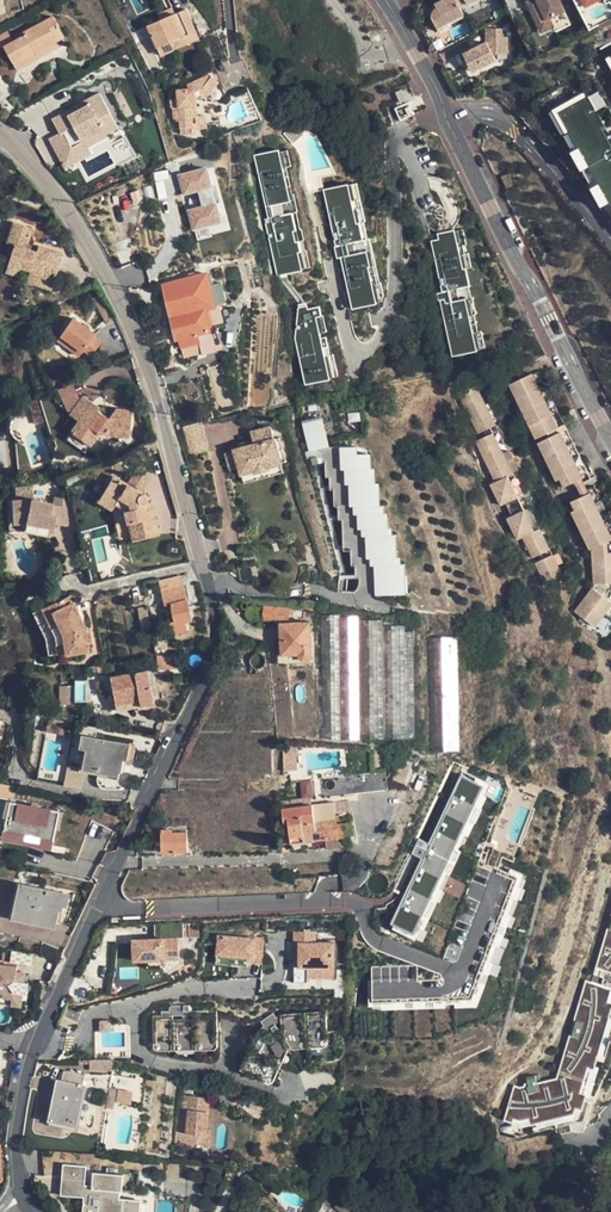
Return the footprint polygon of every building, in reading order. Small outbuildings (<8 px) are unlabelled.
[(437,29),(449,24),(465,16),(462,10),(457,0),(442,0),(444,4),(433,11),(432,15),(432,19),(437,29)] [(462,10),(481,0),(457,0),(462,10)] [(526,3),(530,11),(535,9),(530,0),(526,3)] [(530,0),(535,9),(530,11),(538,25),(541,22),(546,31),(554,26),(568,19),(565,13),(558,0),(531,0),(530,0)] [(160,55),(172,50),(168,41),(194,29),(185,8),(174,13),(170,15),(167,9),(157,14),(159,20),(146,26),(160,55)] [(57,24),(53,16),(22,32),(23,36),(12,42),(7,31),(0,35),(0,48),(4,46),(17,70),(30,63),(29,61),(34,57),(33,54),(56,41),(50,28),(57,24)] [(571,23),(568,19),(554,26),(557,31),(571,23)] [(542,33),(546,31),(541,22),(538,25),(542,33)] [(64,37),(57,24),(50,28),(56,41),(64,37)] [(451,28),(449,24),(437,29),(440,33),(451,28)] [(466,53),(472,67),(485,61),(487,65),(498,60),(495,54),(500,51),(509,52),(509,35),(503,35),(504,28),(489,27),(489,41),(467,52),(466,53)] [(198,38),(194,29),(168,41),(172,50),(198,38)] [(60,47),(56,41),(33,54),(34,57),(29,61),(30,63),(36,60),(60,47)] [(474,71),(487,65),(485,61),(472,67),(474,71)] [(188,105),(194,105),(194,100),(207,94),(216,80),(210,75),(185,86),(185,88),(175,90),(174,91),(174,98),(169,100),(170,106),(171,107),(173,119),(178,119),(180,134),(191,132),(191,130),(191,127),(193,127),(192,116),(190,116),(188,105)] [(69,143),(80,137),(102,125),(106,133),(117,127),(98,92),(88,98),(90,103),(83,107),(71,113),(68,109),(51,118),(59,133),(63,132),(69,143)] [(552,110),(610,215),(610,139),(585,92),(552,110)] [(81,102),(83,107),(90,103),(88,98),(81,102)] [(48,111),(51,118),(68,109),(64,102),(48,111)] [(2,107),(8,118),(16,114),(10,103),(2,107)] [(203,115),(196,116),(192,116),(193,127),(191,127),(191,130),(204,128),(203,115)] [(84,145),(106,133),(102,125),(80,137),(84,145)] [(109,144),(120,163),(137,153),(126,134),(109,144)] [(281,148),(252,155),(279,275),(308,268),(281,148)] [(209,165),(180,172),(185,194),(187,193),(195,230),(223,223),(209,165)] [(349,183),(323,189),(351,306),(377,299),(349,183)] [(134,200),(140,198),(138,191),(131,192),(134,200)] [(134,200),(137,210),(143,208),(140,198),(134,200)] [(8,231),(8,234),(28,237),(31,228),(11,222),(8,231)] [(452,231),(427,236),(454,353),(478,348),(452,231)] [(50,279),(51,280),(58,260),(60,252),(37,244),(36,248),(26,244),(28,237),(8,234),(4,243),(12,245),(6,263),(18,267),(27,271),(50,279)] [(6,263),(12,245),(4,243),(0,256),(0,261),(6,263)] [(15,274),(18,267),(6,263),(4,270),(15,274)] [(46,288),(48,287),(51,280),(50,279),(27,271),(25,280),(27,281),(30,273),(42,278),(40,286),(46,288)] [(199,343),(202,354),(216,350),(210,327),(225,323),(221,308),(216,309),(215,305),(226,302),(221,283),(210,285),(207,272),(163,284),(177,338),(179,337),(181,347),(199,343)] [(27,281),(40,286),(42,278),(30,273),(27,281)] [(314,300),(298,303),(293,339),(304,384),(330,378),(314,300)] [(69,317),(57,334),(65,340),(63,345),(76,355),(82,349),(89,354),(98,341),(90,336),(92,333),(69,317)] [(54,339),(63,345),(65,340),(57,334),(54,339)] [(185,357),(202,354),(199,343),(181,347),(184,356),(185,357)] [(557,428),(559,427),(533,373),(510,384),(536,439),(551,431),(557,428)] [(480,433),(497,425),(477,385),(460,393),(480,433)] [(108,417),(97,409),(91,405),(93,401),(83,395),(69,413),(78,419),(70,430),(89,444),(98,433),(129,436),(131,411),(131,409),(116,407),(108,417)] [(42,422),(35,398),(25,403),(32,425),(42,422)] [(202,418),(181,424),(189,452),(210,446),(202,418)] [(281,461),(274,437),(270,425),(250,430),(253,443),(248,444),(246,445),(247,449),(241,450),(239,447),(238,447),(224,451),(230,470),(239,467),(241,472),(253,469),(254,472),(270,469),(270,464),(281,461)] [(581,478),(584,477),(561,431),(559,432),(553,435),(538,442),(557,480),(561,478),(565,486),(575,481),(581,478)] [(519,496),(508,475),(513,472),(494,432),(477,441),(497,481),(491,483),(502,504),(507,502),(519,496)] [(280,435),(274,437),(281,461),(287,459),(280,435)] [(236,442),(238,447),(239,447),(241,450),(247,449),(246,445),(248,444),(246,439),(236,442)] [(154,441),(145,443),(149,455),(158,453),(154,441)] [(253,469),(241,472),(244,482),(283,470),(281,461),(270,464),(270,469),(254,472),(253,469)] [(124,507),(125,513),(149,505),(147,498),(146,498),(145,493),(143,491),(140,490),(150,474),(136,465),(128,479),(134,484),(132,486),(115,475),(99,500),(111,508),(119,496),(128,502),(129,506),(124,507)] [(582,496),(589,493),(581,478),(575,481),(582,496)] [(610,539),(610,531),(591,491),(589,493),(582,496),(572,501),(576,509),(573,511),(591,549),(593,548),(602,543),(610,539)] [(514,515),(525,509),(519,496),(507,502),(514,515)] [(30,498),(8,501),(12,522),(25,521),(53,528),(56,516),(51,515),(53,503),(30,498)] [(52,532),(53,528),(25,521),(12,522),(8,501),(4,502),(9,532),(16,532),(26,530),(45,535),(47,531),(52,532)] [(155,531),(149,505),(125,513),(130,535),(132,535),(140,535),(155,531)] [(534,556),(551,548),(541,527),(535,530),(525,509),(514,515),(508,518),(518,538),(524,536),(534,556)] [(593,553),(603,552),(602,543),(593,548),(593,553)] [(603,552),(593,553),(595,585),(574,608),(587,621),(610,596),(610,551),(603,552)] [(546,581),(563,573),(553,553),(537,562),(546,581)] [(172,620),(171,621),(174,632),(187,629),(185,622),(192,620),(180,575),(159,581),(166,605),(168,604),(172,620)] [(63,595),(42,604),(55,635),(58,652),(59,653),(82,650),(78,626),(63,595)] [(51,653),(58,652),(55,635),(42,604),(35,608),(48,636),(51,653)] [(168,622),(171,621),(172,620),(168,604),(166,605),(164,605),(168,622)] [(263,617),(286,620),(288,608),(265,604),(263,617)] [(143,630),(146,630),(150,629),(145,607),(138,608),(143,630)] [(321,615),(322,737),(346,738),(414,738),(413,632),(413,631),(405,630),(404,626),(382,625),(382,620),(381,619),(357,620),(357,617),(340,617),(338,616),(338,614),(322,614),(321,615)] [(309,621),(289,622),(289,633),(281,634),(282,660),(311,659),(309,621)] [(281,626),(281,634),(289,633),(289,622),(282,622),(281,626)] [(432,750),(459,750),(456,638),(429,638),(432,750)] [(179,654),(158,656),(159,669),(180,667),(179,654)] [(100,671),(98,664),(87,666),(88,673),(100,671)] [(112,677),(117,706),(139,701),(141,706),(153,704),(147,671),(112,677)] [(74,703),(73,686),(61,686),(61,703),(74,703)] [(125,709),(141,706),(139,701),(117,706),(118,710),(125,709)] [(52,718),(51,730),(70,732),(72,720),(52,718)] [(99,767),(119,771),(122,759),(131,760),(134,745),(84,736),(82,746),(88,748),(84,768),(99,771),(99,767)] [(298,745),(285,745),(285,769),(299,769),(298,745)] [(392,779),(403,783),(409,767),(398,763),(392,779)] [(82,787),(87,769),(70,765),(65,783),(82,787)] [(382,771),(320,779),(322,798),(385,790),(382,771)] [(460,773),(390,922),(411,932),(481,783),(460,773)] [(400,785),(393,782),(389,792),(396,794),(400,785)] [(56,826),(59,810),(14,800),(11,816),(8,830),(53,839),(56,826)] [(292,842),(325,839),(337,838),(336,829),(333,802),(285,807),(283,808),(284,824),(288,824),(291,841),(292,842)] [(342,815),(346,836),(355,835),(352,813),(342,815)] [(162,851),(187,851),(187,831),(172,831),(171,828),(161,828),(162,851)] [(343,829),(336,829),(337,838),(325,839),(326,847),(344,845),(343,829)] [(52,848),(53,839),(8,830),(6,838),(52,848)] [(54,923),(57,910),(61,892),(22,884),(15,914),(54,923)] [(69,894),(61,892),(57,910),(62,911),(64,906),(67,906),(69,894)] [(513,1086),(503,1122),(521,1125),(576,1111),(610,997),(610,912),(590,983),(584,981),(555,1078),(521,1089),(513,1086)] [(292,942),(296,942),(297,966),(307,965),(307,979),(335,978),(335,941),(316,942),(315,931),(292,932),(292,942)] [(265,938),(216,934),(214,955),(248,958),(247,963),(262,964),(265,938)] [(177,936),(131,939),(132,960),(178,958),(177,936)] [(11,949),(4,949),(3,960),(10,961),(11,949)] [(32,952),(11,949),(10,961),(30,964),(32,952)] [(1,962),(0,969),(0,989),(5,997),(12,998),(11,1005),(21,1006),(23,993),(26,993),(28,990),(28,981),(25,981),(26,973),(23,973),(23,971),(17,970),(18,965),(1,962)] [(215,1011),(151,1014),(153,1051),(217,1048),(215,1011)] [(259,1028),(243,1066),(270,1079),(286,1048),(328,1045),(325,1011),(281,1014),(259,1028)] [(62,1069),(60,1076),(81,1080),(83,1073),(62,1069)] [(118,1087),(141,1091),(143,1079),(120,1076),(118,1087)] [(50,1119),(53,1120),(74,1124),(82,1085),(58,1080),(50,1119)] [(134,1092),(113,1089),(111,1103),(132,1106),(134,1092)] [(205,1131),(207,1112),(201,1111),(203,1097),(189,1096),(185,1145),(208,1148),(209,1131),(205,1131)] [(119,1190),(119,1173),(93,1172),(92,1186),(85,1185),(84,1178),(62,1176),(61,1189),(87,1191),(87,1196),(87,1211),(117,1211),(118,1204),(113,1204),(113,1190),(119,1190)] [(163,1175),(161,1188),(168,1189),(170,1176),(163,1175)] [(353,1200),(348,1206),(356,1211),(357,1211),(361,1206),(353,1200)] [(348,1209),(340,1203),(336,1208),(341,1211),(346,1211),(348,1209)]
